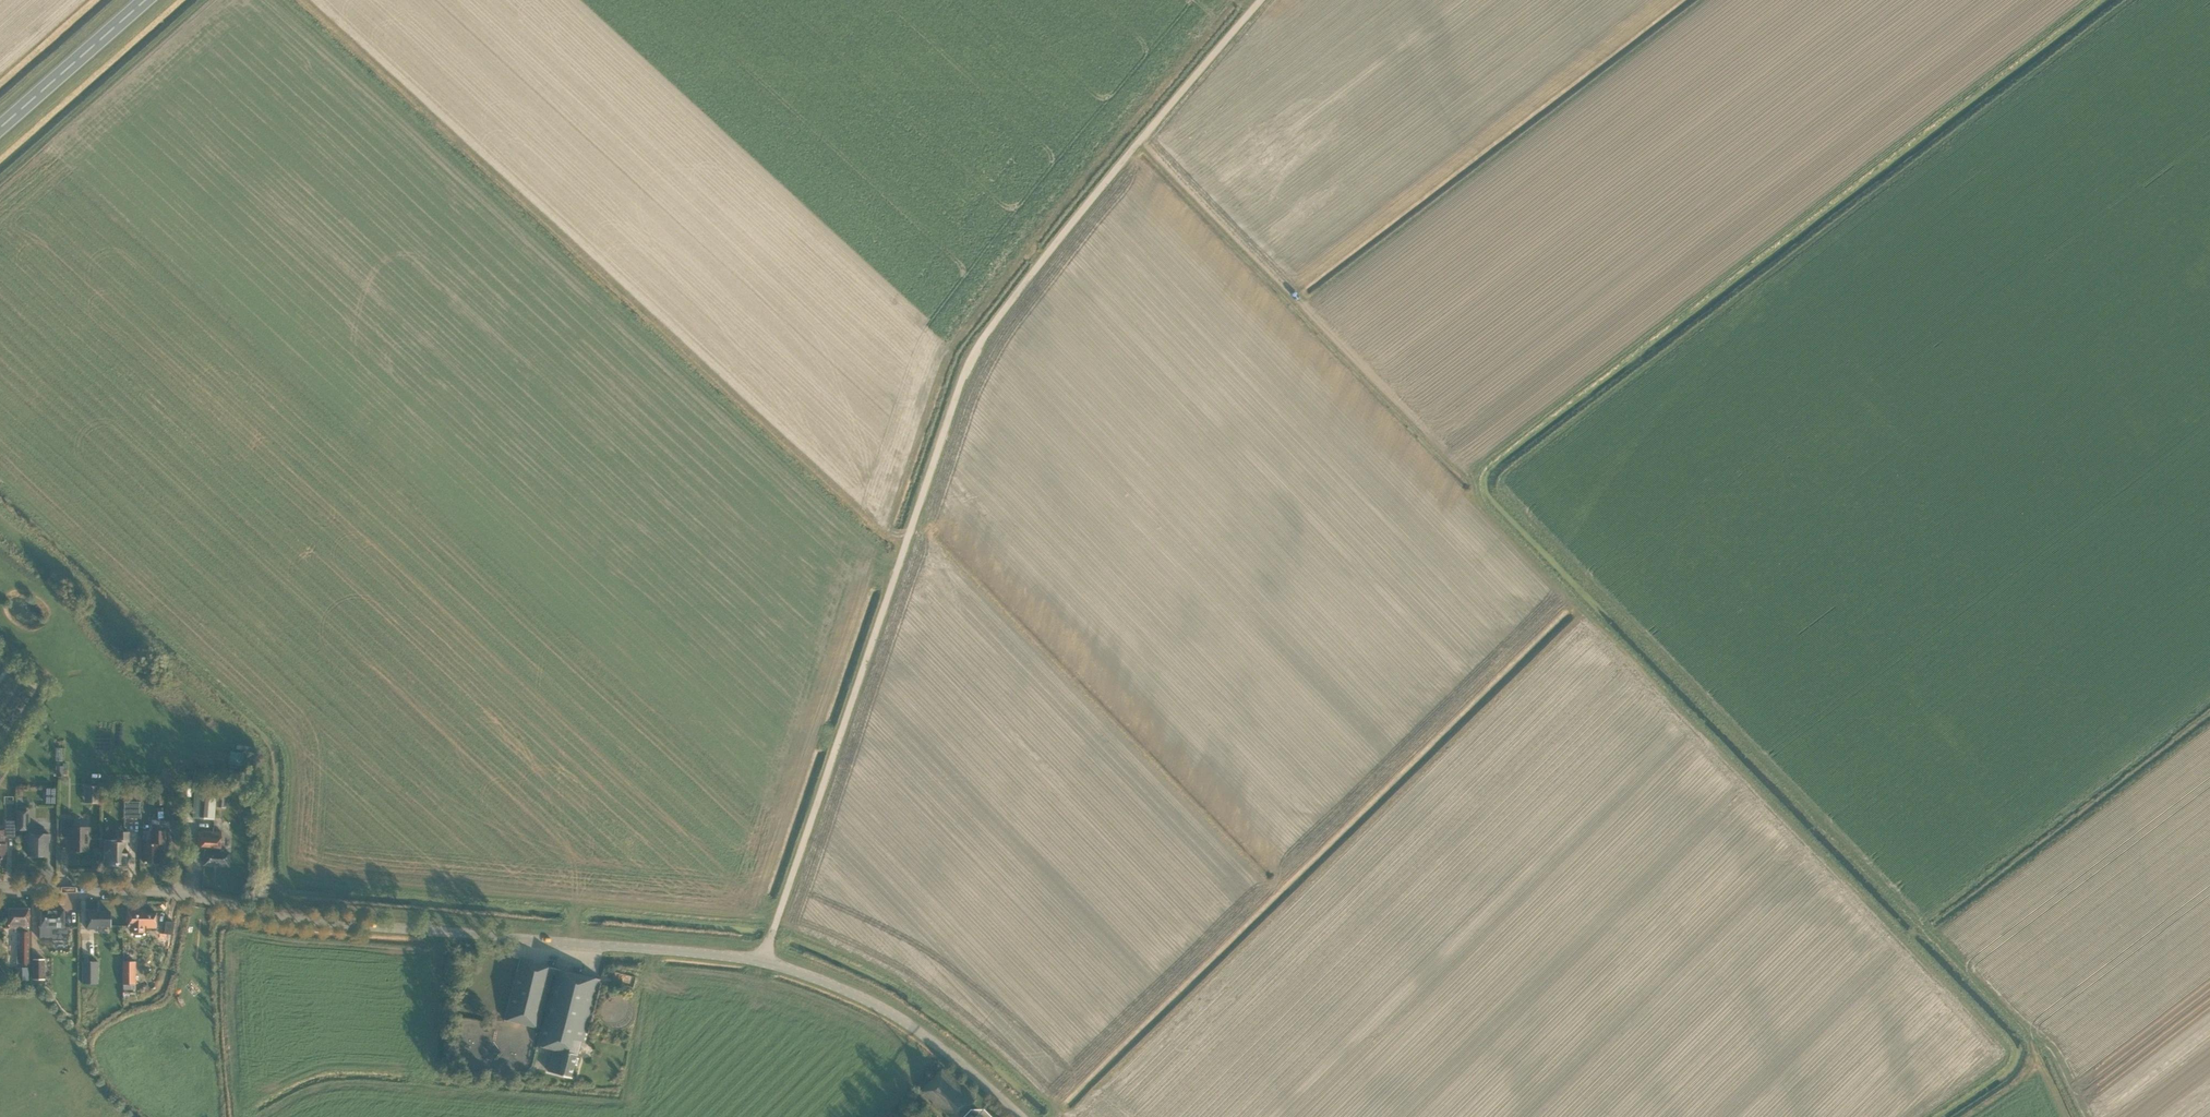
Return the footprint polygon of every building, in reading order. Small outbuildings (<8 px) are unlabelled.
[(108,639),(114,650),(124,646),(119,634),(108,639)] [(244,752),(230,751),(229,765),(242,766),(244,752)] [(56,766),(56,776),(63,776),(63,774),(67,774),(67,769),(66,769),(63,769),(63,766),(56,766)] [(84,784),(85,801),(96,800),(95,784),(84,784)] [(46,786),(45,800),(55,800),(56,786),(46,786)] [(140,787),(134,787),(134,793),(124,793),(124,817),(139,817),(140,787)] [(155,791),(156,805),(163,804),(162,791),(155,791)] [(192,817),(214,819),(215,793),(194,791),(192,817)] [(216,804),(226,805),(226,793),(217,793),(216,804)] [(17,811),(17,829),(28,829),(28,811),(17,811)] [(5,819),(5,836),(14,836),(14,819),(5,819)] [(70,851),(88,851),(88,838),(90,838),(90,827),(71,827),(71,820),(60,820),(60,836),(70,836),(70,851)] [(160,844),(164,844),(164,830),(151,830),(151,843),(144,843),(143,862),(147,862),(147,864),(152,864),(153,862),(158,863),(158,852),(159,850),(160,844)] [(203,865),(228,866),(229,852),(220,852),(221,831),(198,830),(197,848),(204,849),(203,865)] [(126,850),(128,850),(128,831),(117,831),(117,841),(104,841),(104,853),(106,853),(106,863),(126,864),(126,850)] [(47,841),(49,841),(49,834),(25,834),(25,844),(28,844),(28,856),(46,856),(47,841)] [(16,962),(28,963),(28,909),(9,908),(9,928),(15,928),(15,932),(19,932),(19,947),(17,947),(16,962)] [(54,937),(63,937),(63,927),(63,909),(39,909),(39,926),(34,926),(34,955),(47,955),(47,940),(50,940),(50,930),(54,930),(54,937)] [(97,909),(86,909),(86,929),(97,929),(97,926),(110,926),(110,911),(97,911),(97,909)] [(155,927),(155,913),(142,912),(142,909),(127,909),(127,927),(131,927),(131,932),(134,934),(142,934),(144,932),(146,930),(146,927),(155,927)] [(173,933),(174,922),(165,921),(164,932),(172,933),(173,933)] [(83,955),(102,955),(102,938),(83,938),(83,955)] [(32,959),(32,979),(45,979),(45,959),(32,959)] [(581,1042),(585,1043),(601,979),(520,959),(505,1019),(541,1028),(537,1045),(554,1049),(549,1071),(572,1077),(581,1042)] [(98,962),(82,961),(82,984),(98,984),(98,962)] [(135,961),(122,961),(122,984),(123,984),(135,984),(135,961)] [(29,980),(28,967),(15,967),(15,980),(29,980)] [(636,975),(623,976),(624,984),(636,983),(636,975)]
